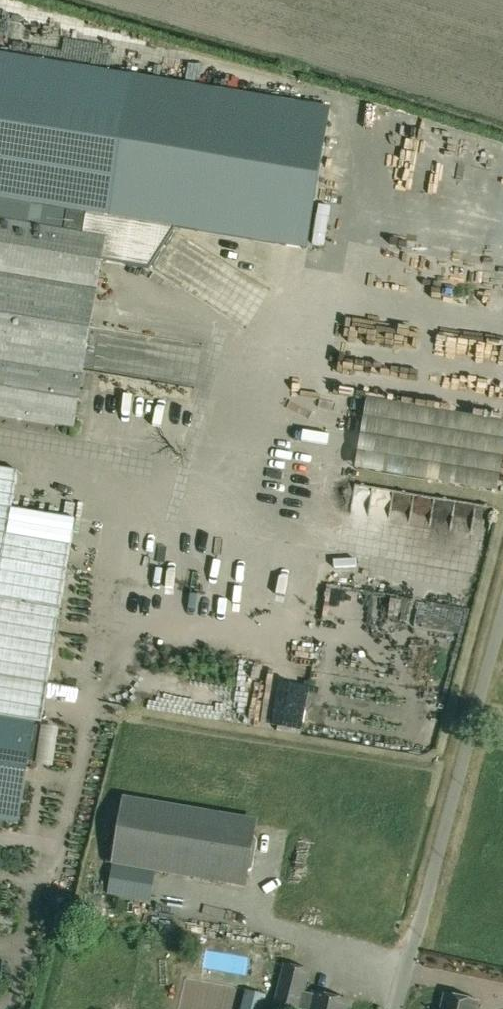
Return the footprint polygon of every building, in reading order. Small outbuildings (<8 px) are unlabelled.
[(112,209),(131,65),(0,48),(0,194),(112,209)] [(276,113),(278,85),(138,75),(136,110),(133,110),(130,149),(135,149),(136,134),(149,135),(149,134),(160,135),(159,154),(170,155),(171,147),(176,148),(177,122),(244,127),(245,111),(276,113)] [(104,240),(0,223),(0,417),(73,429),(81,379),(104,240)] [(490,277),(490,284),(499,284),(499,254),(464,254),(464,276),(490,277)] [(124,310),(123,318),(143,322),(145,313),(124,310)] [(274,457),(284,458),(285,439),(275,438),(274,457)] [(359,463),(375,465),(377,453),(360,451),(359,463)] [(18,824),(35,723),(41,724),(74,521),(10,510),(17,471),(0,468),(0,821),(18,824)] [(406,485),(402,506),(435,512),(439,491),(406,485)] [(462,516),(478,516),(477,502),(461,503),(462,516)] [(257,841),(253,837),(256,823),(123,801),(113,862),(245,885),(248,871),(252,869),(254,859),(250,858),(251,850),(255,851),(257,841)] [(299,1008),(347,1008),(348,1003),(315,994),(314,997),(303,994),(308,972),(285,966),(275,1005),(291,1008),(299,1008)] [(241,1008),(263,1008),(266,996),(245,991),(241,1008)] [(444,995),(442,1008),(477,1008),(478,1003),(444,995)]
